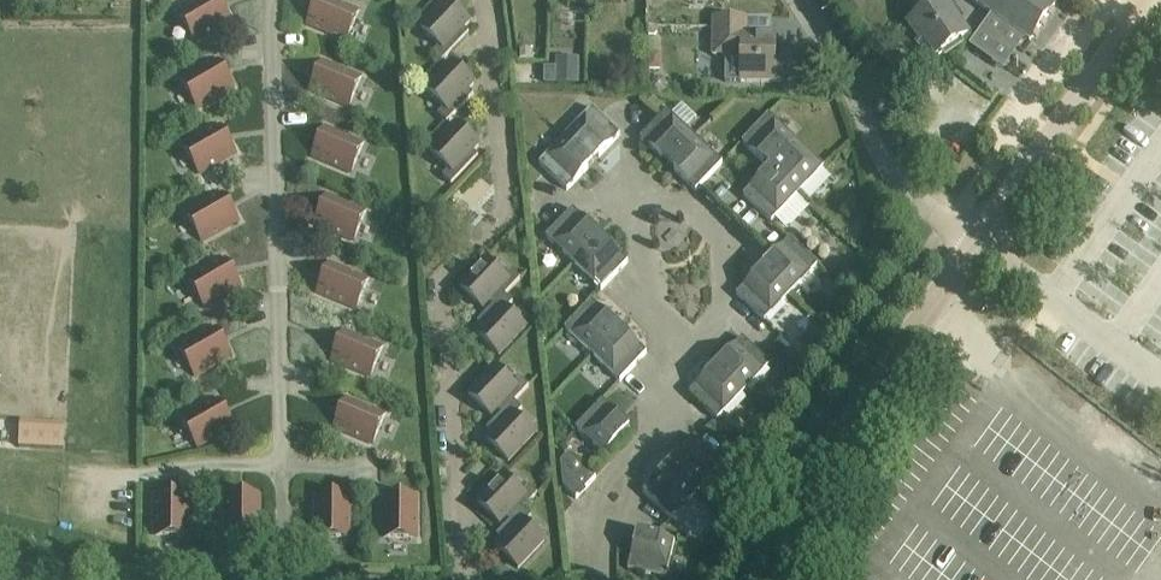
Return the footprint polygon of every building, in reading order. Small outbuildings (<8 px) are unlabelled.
[(221,0),(201,0),(179,13),(195,41),(233,20),(221,0)] [(309,20),(307,24),(347,40),(360,10),(337,0),(317,0),(309,20)] [(442,61),(469,32),(464,27),(469,21),(447,0),(446,0),(420,27),(440,46),(433,52),(442,61)] [(935,5),(909,23),(921,41),(927,37),(939,54),(929,61),(930,62),(969,34),(946,0),(930,0),(935,5)] [(1059,0),(974,0),(1031,40),(1059,0)] [(776,59),(777,35),(747,32),(747,17),(712,16),(703,16),(702,26),(699,26),(699,45),(711,45),(710,55),(739,56),(738,79),(783,83),(784,59),(776,59)] [(655,35),(659,31),(659,26),(648,26),(648,35),(655,35)] [(521,50),(521,61),(534,61),(535,50),(521,50)] [(661,54),(648,55),(649,71),(662,70),(661,54)] [(555,67),(557,67),(556,84),(580,84),(580,58),(556,57),(555,67)] [(235,87),(221,63),(218,58),(181,80),(198,108),(235,87)] [(362,76),(345,68),(323,59),(310,90),(350,106),(362,76)] [(444,107),(438,114),(447,123),(474,94),(469,89),(475,83),(452,62),(425,90),(444,107)] [(544,83),(556,84),(557,67),(555,67),(545,67),(544,83)] [(665,93),(668,87),(666,81),(660,78),(654,80),(651,86),(653,92),(659,95),(665,93)] [(908,89),(897,96),(907,110),(917,102),(908,89)] [(621,135),(600,116),(593,109),(565,136),(588,156),(591,153),(596,153),(600,157),(621,135)] [(674,158),(695,137),(665,110),(641,138),(663,159),(666,155),(671,155),(674,158)] [(776,162),(797,140),(770,114),(742,142),(764,163),(768,159),(773,159),(776,162)] [(453,185),(459,177),(479,156),(474,151),(480,145),(457,123),(430,152),(449,169),(443,176),(453,185)] [(237,152),(224,129),(221,124),(183,145),(200,174),(237,152)] [(365,142),(347,135),(325,125),(312,156),(352,173),(365,142)] [(585,160),(588,156),(565,136),(538,163),(568,190),(589,168),(585,160)] [(696,191),(723,163),(695,137),(674,158),(678,163),(678,165),(674,170),(696,191)] [(777,173),(799,194),(826,167),(797,140),(776,162),(779,165),(780,170),(777,173)] [(799,194),(777,173),(774,176),(769,177),(765,173),(744,195),(772,222),(776,218),(784,226),(793,226),(810,207),(799,195),(799,194)] [(240,220),(226,196),(223,191),(186,212),(202,241),(240,220)] [(367,210),(350,202),(328,193),(315,224),(354,240),(367,210)] [(574,263),(595,241),(592,239),(591,234),(595,230),(573,209),(546,236),(574,263)] [(772,270),(794,291),(820,266),(790,239),(769,261),(773,264),(773,269),(772,270)] [(602,290),(628,262),(607,241),(598,245),(595,241),(574,263),(602,290)] [(242,285),(228,262),(226,257),(188,278),(205,307),(242,285)] [(505,276),(504,275),(487,259),(460,287),(483,308),(487,304),(491,308),(505,294),(521,278),(512,270),(505,276)] [(370,278),(352,270),(330,261),(317,292),(357,308),(370,278)] [(765,321),(794,291),(772,270),(765,276),(763,276),(758,272),(737,294),(765,321)] [(526,327),(508,310),(507,309),(513,303),(505,294),(491,308),(478,322),(483,327),(477,334),(500,355),(526,327)] [(592,354),(613,333),(610,330),(610,325),(614,321),(592,300),(565,328),(592,354)] [(233,354),(219,330),(216,326),(179,347),(195,376),(233,354)] [(384,345),(367,338),(344,329),(331,359),(371,376),(384,345)] [(621,381),(647,353),(625,332),(622,336),(617,336),(613,333),(592,354),(621,381)] [(771,365),(762,356),(743,337),(722,359),(725,362),(726,368),(723,370),(746,391),(771,365)] [(514,385),(513,383),(495,366),(469,394),(491,416),(497,410),(501,414),(514,401),(529,385),(521,377),(514,385)] [(718,420),(746,391),(723,370),(720,374),(715,375),(711,371),(690,393),(718,420)] [(386,413),(369,406),(347,396),(334,427),(373,444),(386,413)] [(235,426),(221,402),(218,397),(181,418),(198,447),(235,426)] [(605,455),(606,454),(625,433),(621,430),(621,425),(625,421),(603,400),(576,429),(605,455)] [(536,434),(518,417),(516,415),(523,409),(514,401),(501,414),(487,429),(492,434),(486,440),(509,462),(536,434)] [(20,433),(20,447),(63,449),(64,435),(20,433)] [(726,463),(699,439),(696,436),(675,458),(679,462),(679,467),(677,469),(700,490),(726,463)] [(597,478),(579,461),(570,453),(561,462),(564,486),(577,499),(597,478)] [(671,519),(700,490),(677,469),(673,473),(668,474),(664,470),(643,492),(671,519)] [(528,484),(521,491),(504,474),(477,502),(500,524),(506,517),(511,521),(524,507),(537,493),(528,484)] [(190,493),(162,493),(157,492),(156,535),(189,536),(190,493)] [(261,493),(233,493),(227,493),(227,535),(260,536),(261,493)] [(350,494),(323,494),(317,494),(317,537),(350,537),(350,494)] [(418,495),(391,494),(385,494),(384,537),(417,538),(418,495)] [(545,540),(528,524),(526,522),(532,515),(524,507),(511,521),(497,535),(503,540),(496,547),(519,568),(545,540)] [(675,540),(652,535),(646,533),(645,539),(640,541),(635,540),(628,569),(666,578),(675,540)]
